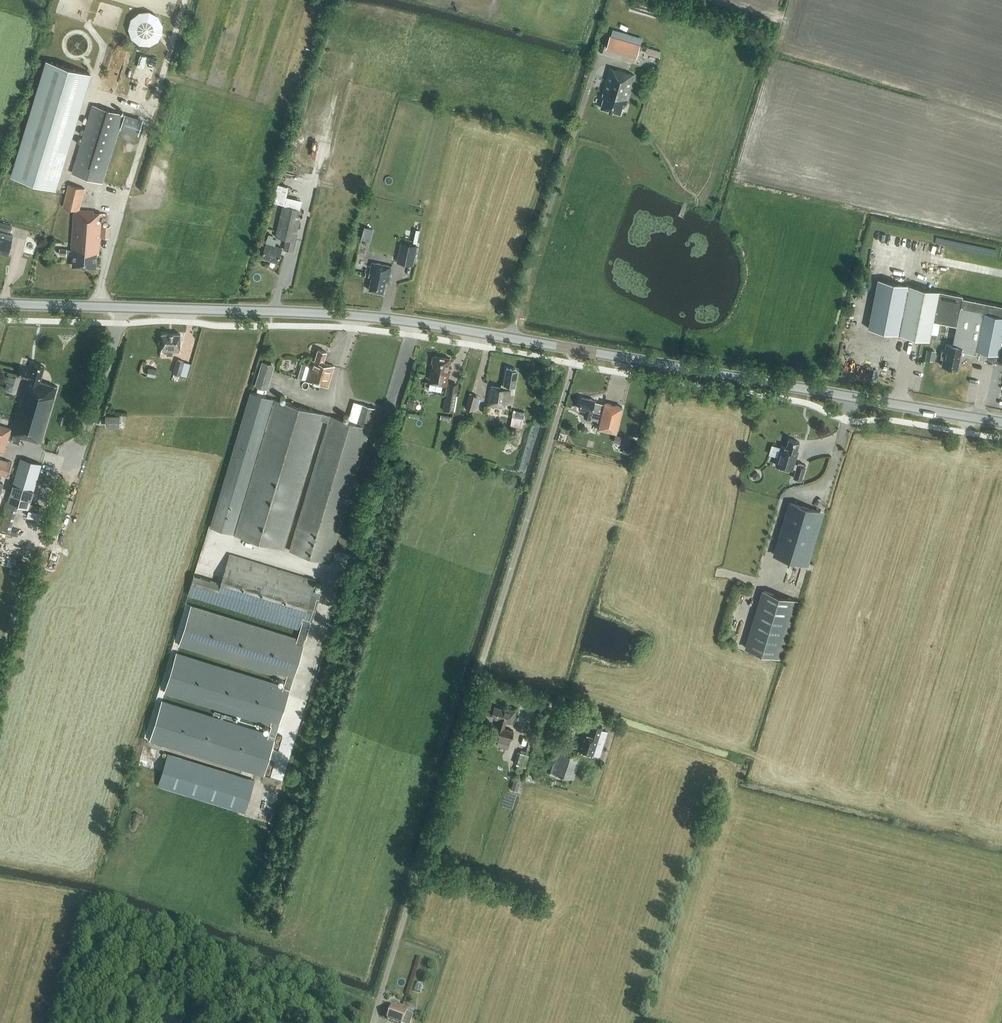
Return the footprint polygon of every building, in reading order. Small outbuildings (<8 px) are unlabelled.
[(148,12),(146,12),(143,12),(140,13),(138,14),(136,15),(134,17),(132,20),(131,22),(130,25),(130,27),(130,30),(131,33),(132,35),(134,38),(136,40),(138,41),(140,42),(143,43),(146,43),(148,43),(151,42),(154,41),(156,40),(158,38),(159,35),(161,33),(161,30),(162,27),(161,25),(161,22),(159,20),(158,17),(156,15),(154,14),(151,13),(148,12)] [(623,39),(615,37),(612,49),(619,51),(623,39)] [(633,62),(637,45),(623,41),(618,58),(633,62)] [(646,46),(645,53),(660,56),(662,49),(646,46)] [(47,60),(12,176),(55,189),(90,73),(47,60)] [(626,104),(634,75),(609,67),(602,93),(603,93),(602,97),(603,97),(600,108),(620,113),(623,103),(626,104)] [(103,182),(124,114),(93,105),(72,172),(103,182)] [(138,135),(143,119),(125,114),(120,129),(138,135)] [(99,253),(102,213),(93,212),(94,210),(79,209),(85,188),(68,184),(63,207),(74,209),(71,256),(74,256),(73,266),(95,267),(96,253),(99,253)] [(292,251),(302,209),(282,205),(275,236),(286,239),(283,249),(292,251)] [(13,225),(0,222),(0,229),(11,232),(13,225)] [(12,240),(13,234),(0,231),(0,252),(8,254),(12,240)] [(277,262),(282,248),(275,245),(277,239),(273,237),(273,235),(268,233),(266,242),(261,256),(270,259),(270,260),(277,262)] [(40,236),(33,234),(31,240),(38,242),(40,236)] [(406,243),(402,263),(412,265),(416,245),(406,243)] [(368,247),(361,245),(359,252),(366,253),(368,247)] [(389,281),(388,281),(391,266),(372,262),(368,277),(371,277),(369,289),(383,292),(386,281),(389,281)] [(998,354),(1001,333),(1001,306),(961,298),(962,296),(879,280),(870,329),(929,340),(932,321),(956,326),(952,345),(946,344),(944,351),(942,350),(941,351),(940,358),(943,358),(941,366),(957,369),(961,347),(990,353),(989,360),(996,362),(998,354)] [(180,351),(180,334),(162,333),(162,351),(167,351),(167,355),(173,355),(173,351),(180,351)] [(334,366),(323,362),(326,352),(318,349),(313,364),(310,363),(310,365),(302,362),(297,376),(306,379),(305,380),(328,387),(334,366)] [(927,349),(925,359),(934,360),(935,350),(927,349)] [(449,358),(435,356),(434,357),(432,356),(431,363),(433,363),(432,369),(430,368),(427,382),(430,383),(444,385),(447,386),(449,372),(447,371),(449,358)] [(187,376),(191,363),(177,359),(173,372),(174,373),(173,377),(179,378),(180,374),(187,376)] [(268,389),(275,365),(262,361),(255,385),(268,389)] [(44,366),(34,363),(33,368),(30,367),(29,369),(21,366),(19,375),(27,378),(11,429),(0,425),(0,452),(5,453),(11,432),(41,441),(57,386),(40,381),(44,366)] [(515,386),(518,370),(506,368),(503,384),(504,384),(503,388),(491,386),(488,406),(505,409),(506,403),(511,404),(513,394),(514,386),(515,386)] [(171,385),(170,390),(187,394),(188,389),(171,385)] [(233,534),(271,405),(273,405),(273,404),(274,399),(250,392),(210,527),(233,534)] [(454,407),(456,393),(448,392),(445,406),(454,407)] [(475,410),(478,396),(469,393),(465,407),(475,410)] [(604,404),(594,402),(595,400),(581,397),(578,408),(585,410),(584,417),(590,418),(591,417),(600,419),(598,428),(616,433),(622,407),(604,402),(604,404)] [(274,399),(273,404),(234,534),(284,549),(322,420),(327,421),(289,550),(331,563),(376,408),(361,403),(355,423),(274,399)] [(415,408),(417,401),(408,399),(406,406),(415,408)] [(471,412),(462,409),(459,419),(468,422),(471,412)] [(525,412),(513,410),(510,425),(522,427),(525,412)] [(104,425),(118,425),(118,413),(104,414),(104,425)] [(628,437),(615,434),(614,442),(626,445),(628,437)] [(797,450),(799,442),(789,438),(786,447),(781,445),(775,464),(792,469),(793,467),(796,467),(794,475),(802,477),(806,465),(798,463),(797,464),(794,463),(798,451),(797,450)] [(28,508),(42,464),(20,458),(7,502),(28,508)] [(11,462),(0,459),(0,474),(6,476),(11,462)] [(804,564),(819,511),(790,502),(774,555),(804,564)] [(313,589),(315,580),(230,553),(221,582),(194,574),(188,595),(301,629),(304,618),(312,620),(320,591),(313,589)] [(780,659),(798,600),(762,589),(744,648),(780,659)] [(162,700),(150,740),(263,775),(312,620),(304,618),(301,629),(298,638),(191,605),(179,645),(286,678),(284,685),(177,652),(164,692),(271,725),(269,733),(162,700)] [(502,708),(494,706),(491,714),(495,715),(494,718),(499,720),(498,726),(497,726),(494,734),(499,736),(510,739),(511,739),(513,730),(504,728),(506,722),(511,724),(515,710),(503,707),(502,708)] [(600,755),(607,731),(601,729),(602,726),(593,723),(592,723),(594,724),(593,726),(591,725),(588,733),(583,731),(577,748),(600,755)] [(499,736),(496,744),(508,747),(510,739),(499,736)] [(573,779),(580,755),(560,749),(552,772),(573,779)] [(525,772),(530,755),(518,751),(514,762),(518,764),(516,769),(525,772)] [(255,780),(168,753),(158,786),(245,813),(255,780)] [(392,1006),(387,1020),(396,1022),(411,1022),(413,1015),(406,1012),(407,1009),(402,1007),(401,1009),(392,1006)]
